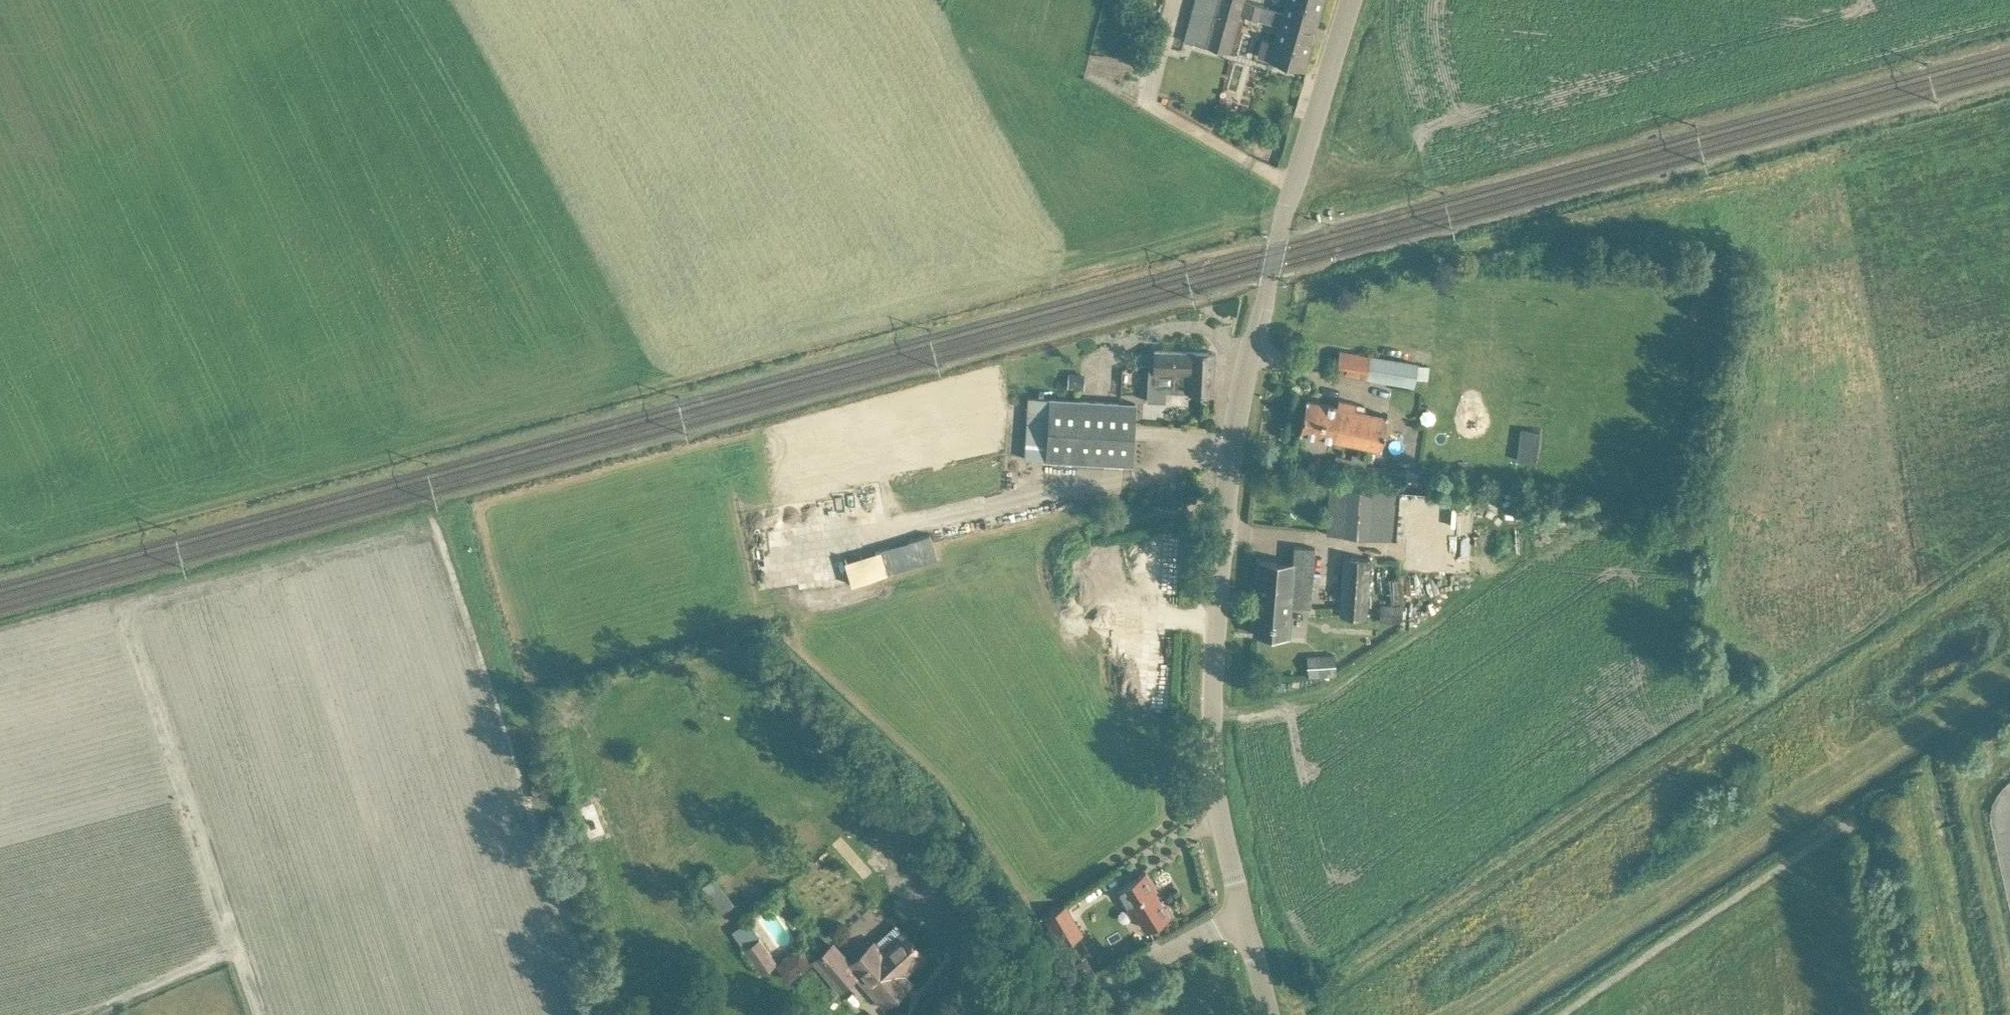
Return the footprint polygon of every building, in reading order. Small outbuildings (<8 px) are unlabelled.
[(1183,40),(1202,45),(1215,0),(1194,0),(1183,40)] [(1248,0),(1215,0),(1202,45),(1226,52),(1237,12),(1279,24),(1269,59),(1303,69),(1316,24),(1282,15),(1284,10),(1248,0)] [(1284,10),(1282,15),(1316,24),(1323,0),(1287,0),(1284,10)] [(1215,352),(1195,351),(1191,351),(1154,350),(1154,363),(1149,363),(1147,400),(1165,401),(1166,391),(1213,393),(1215,352)] [(1405,384),(1409,362),(1339,350),(1336,372),(1405,384)] [(1069,372),(1068,386),(1079,387),(1080,373),(1069,372)] [(1135,403),(1115,402),(1028,397),(1025,458),(1132,464),(1135,403)] [(1387,415),(1326,403),(1307,399),(1300,432),(1381,448),(1387,415)] [(1519,429),(1516,460),(1537,462),(1540,431),(1519,429)] [(1393,537),(1395,491),(1329,484),(1326,533),(1393,537)] [(887,574),(937,559),(930,534),(880,549),(887,574)] [(1314,547),(1294,545),(1293,562),(1260,560),(1254,633),(1288,635),(1291,606),(1310,607),(1314,547)] [(887,574),(880,549),(879,547),(843,558),(851,585),(887,574)] [(1368,617),(1371,560),(1343,558),(1340,615),(1368,617)] [(1379,622),(1402,623),(1403,606),(1380,605),(1379,622)] [(1307,656),(1308,678),(1336,677),(1335,655),(1307,656)] [(1127,905),(1131,902),(1147,928),(1169,915),(1153,890),(1156,888),(1146,872),(1117,889),(1127,905)] [(1082,933),(1074,919),(1066,905),(1044,918),(1060,946),(1082,933)] [(731,931),(761,973),(776,963),(746,921),(731,931)] [(914,942),(911,939),(910,940),(903,932),(882,951),(874,943),(850,964),(832,945),(815,961),(840,988),(857,973),(884,1004),(900,990),(892,981),(900,973),(901,974),(923,954),(913,943),(914,942)] [(813,965),(801,946),(777,963),(790,981),(813,965)]
